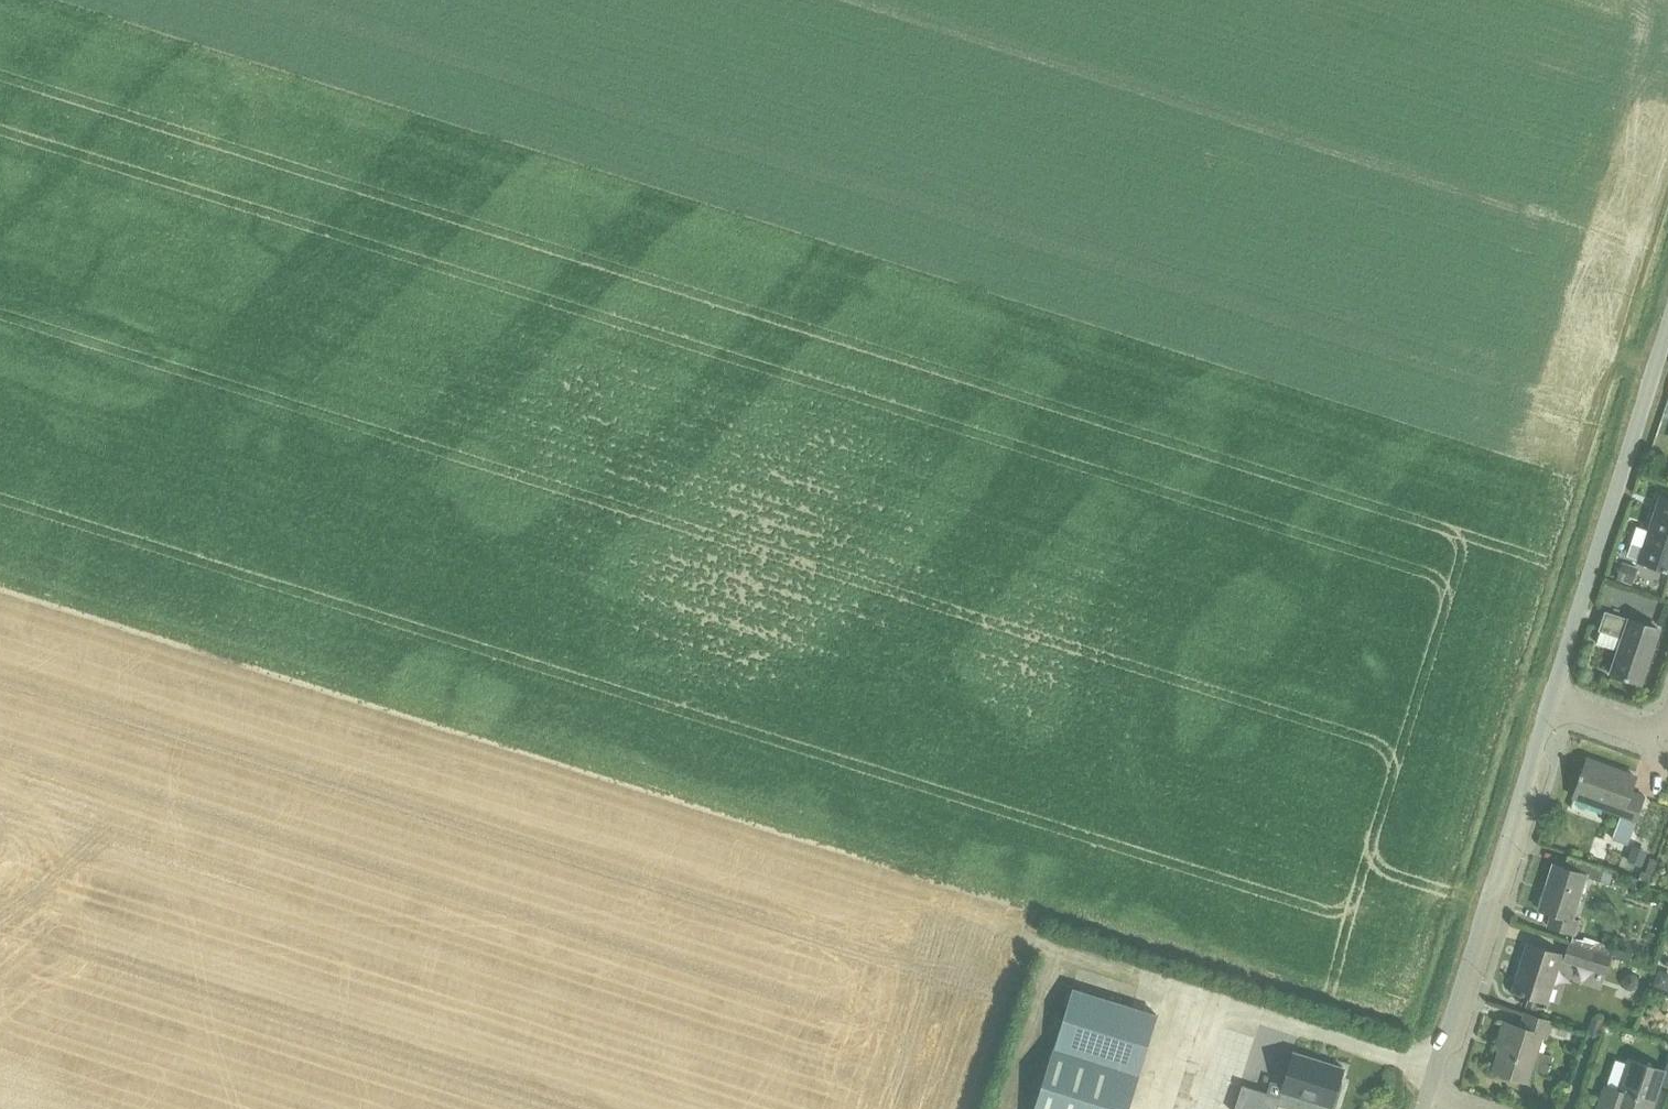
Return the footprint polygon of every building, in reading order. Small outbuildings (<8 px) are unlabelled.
[(1632,544),(1643,547),(1638,561),(1667,571),(1667,499),(1660,496),(1648,531),(1637,527),(1632,544)] [(1616,575),(1632,581),(1638,565),(1622,559),(1616,575)] [(1596,630),(1598,631),(1594,641),(1618,649),(1610,673),(1638,682),(1656,629),(1602,611),(1596,630)] [(1625,844),(1643,795),(1629,790),(1634,776),(1617,769),(1616,773),(1604,768),(1605,765),(1586,758),(1573,795),(1620,812),(1610,837),(1625,844)] [(1628,857),(1641,862),(1647,849),(1633,844),(1628,857)] [(1573,933),(1577,919),(1571,917),(1586,876),(1611,885),(1616,871),(1567,854),(1562,866),(1552,862),(1537,908),(1551,912),(1547,924),(1573,933)] [(1641,869),(1638,877),(1648,881),(1655,859),(1649,856),(1644,871),(1641,869)] [(1605,973),(1611,956),(1569,943),(1563,960),(1605,973)] [(1524,1013),(1539,1018),(1545,1000),(1560,954),(1527,944),(1512,990),(1530,996),(1524,1013)] [(1653,984),(1667,989),(1667,972),(1658,968),(1653,984)] [(1160,1015),(1074,988),(1036,1108),(1130,1108),(1160,1015)] [(1539,1018),(1524,1013),(1523,1012),(1518,1026),(1502,1020),(1496,1039),(1501,1041),(1491,1070),(1527,1081),(1531,1067),(1544,1071),(1550,1054),(1537,1049),(1542,1035),(1547,1037),(1551,1022),(1539,1018)] [(1601,1019),(1591,1016),(1586,1031),(1596,1034),(1601,1019)] [(1343,1084),(1339,1083),(1344,1067),(1294,1052),(1280,1096),(1243,1085),(1235,1108),(1278,1108),(1279,1105),(1293,1108),(1336,1108),(1343,1084)] [(1596,1108),(1612,1108),(1614,1105),(1627,1108),(1650,1108),(1659,1084),(1663,1070),(1662,1070),(1629,1059),(1617,1092),(1604,1087),(1596,1108)] [(1659,1084),(1667,1087),(1667,1060),(1663,1070),(1659,1084)]
